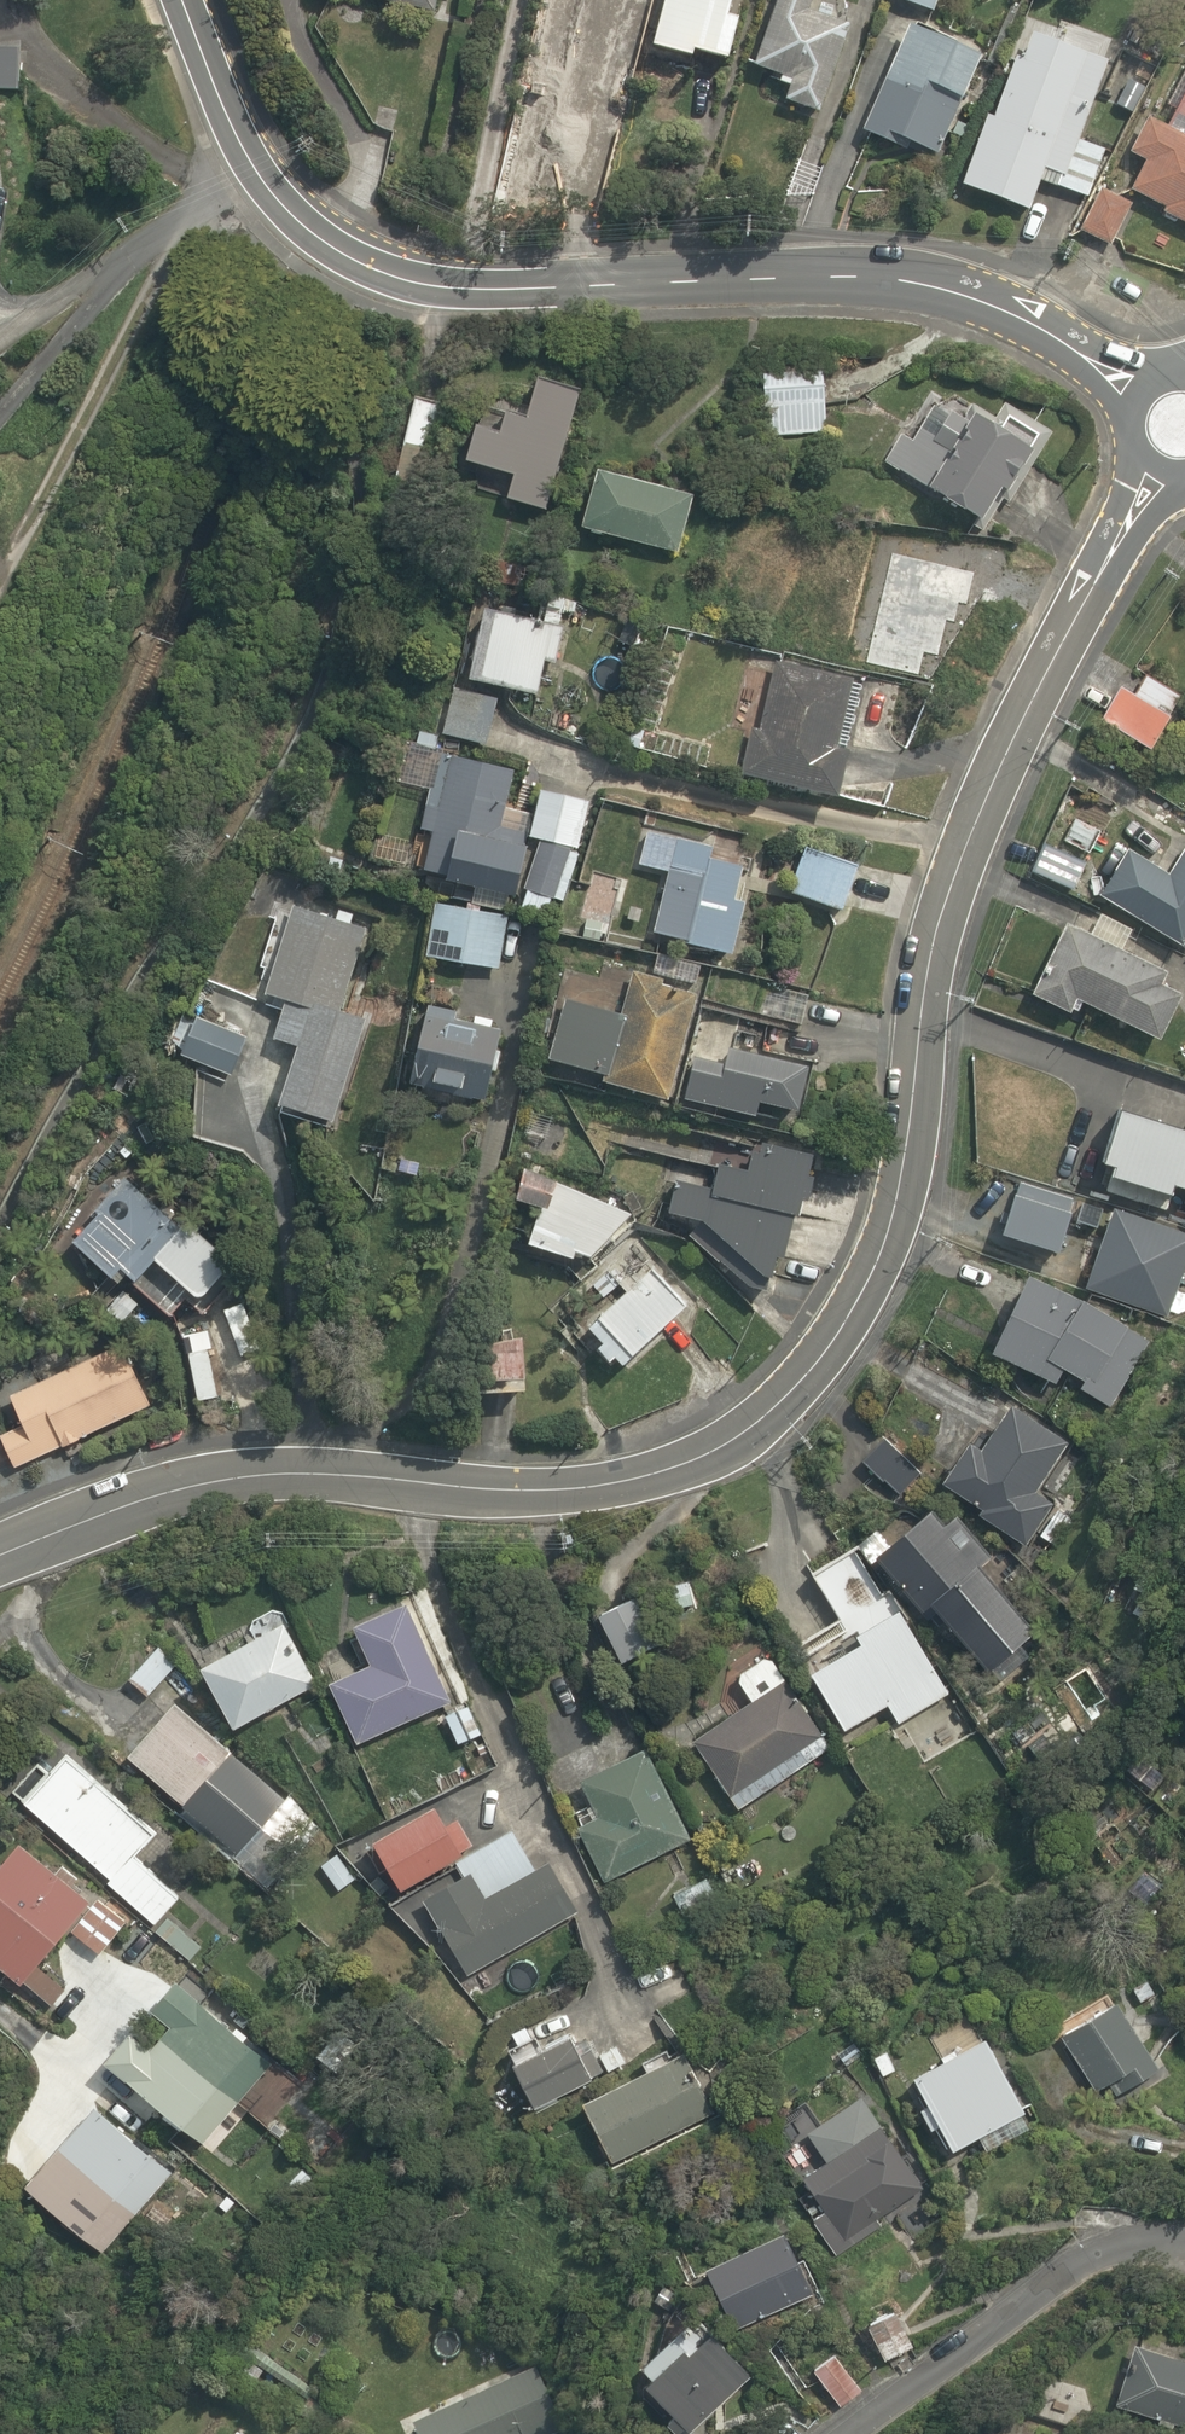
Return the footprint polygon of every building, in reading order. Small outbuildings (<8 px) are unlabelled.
[(648,45),(689,56),(691,48),(724,57),(735,16),(723,13),(726,0),(660,0),(648,45)] [(753,66),(793,77),(786,101),(819,110),(843,21),(812,13),(815,0),(770,0),(753,66)] [(930,9),(933,0),(906,0),(930,9)] [(1104,150),(1075,138),(1097,82),(1102,84),(1118,44),(1033,10),(990,120),(984,117),(959,182),(1028,209),(1039,180),(1085,198),(1104,150)] [(951,41),(908,24),(865,133),(893,144),(896,138),(937,155),(976,57),(949,46),(951,41)] [(0,49),(0,91),(16,91),(17,49),(0,49)] [(1152,62),(1133,54),(1116,96),(1135,104),(1152,62)] [(1166,104),(1171,106),(1161,127),(1143,119),(1127,156),(1144,164),(1131,193),(1162,207),(1159,215),(1184,226),(1184,62),(1166,104)] [(1126,204),(1093,191),(1077,233),(1110,246),(1126,204)] [(822,370),(757,370),(757,434),(822,434),(822,370)] [(541,510),(573,394),(526,380),(524,389),(505,384),(492,431),(466,424),(455,465),(507,479),(502,499),(541,510)] [(431,450),(440,404),(410,398),(401,444),(431,450)] [(917,402),(880,460),(976,520),(994,491),(1005,498),(1043,438),(1007,415),(997,430),(955,403),(944,419),(917,402)] [(697,492),(594,470),(580,535),(683,557),(697,492)] [(539,661),(553,663),(558,622),(481,612),(471,686),(534,695),(539,661)] [(849,679),(774,661),(756,735),(746,732),(735,778),(832,801),(844,750),(832,747),(849,679)] [(1125,667),(1096,720),(1171,762),(1184,737),(1184,701),(1125,667)] [(493,699),(453,690),(443,737),(483,746),(493,699)] [(538,789),(532,814),(504,807),(513,770),(439,752),(419,830),(427,832),(419,866),(444,873),(441,886),(509,903),(526,836),(540,840),(526,893),(553,900),(567,847),(581,850),(593,803),(538,789)] [(711,851),(639,831),(630,866),(666,876),(650,935),(728,957),(747,888),(734,884),(738,870),(708,862),(711,851)] [(1097,895),(1180,947),(1182,944),(1184,946),(1184,839),(1177,834),(1156,867),(1126,848),(1097,895)] [(800,845),(792,869),(781,865),(775,882),(785,885),(783,891),(837,911),(854,866),(800,845)] [(1041,845),(1029,876),(1068,890),(1079,859),(1041,845)] [(1128,926),(1078,903),(1032,1000),(1071,1018),(1077,1004),(1155,1041),(1176,998),(1153,987),(1168,957),(1124,936),(1128,926)] [(503,916),(432,909),(426,962),(498,970),(503,916)] [(365,930),(290,911),(268,998),(285,1002),(274,1044),(293,1049),(277,1114),(334,1128),(362,1018),(344,1013),(365,930)] [(801,991),(709,970),(700,1011),(792,1032),(801,991)] [(619,1016),(563,1000),(546,1059),(602,1075),(600,1081),(671,1102),(702,991),(632,971),(619,1016)] [(452,1009),(421,1003),(413,1052),(490,1066),(497,1031),(449,1023),(452,1009)] [(191,1013),(174,1053),(228,1076),(245,1035),(191,1013)] [(724,1057),(692,1051),(682,1104),(753,1118),(755,1108),(791,1115),(802,1061),(726,1046),(724,1057)] [(1115,1105),(1095,1165),(1107,1169),(1103,1182),(1165,1203),(1172,1184),(1184,1188),(1184,1129),(1115,1105)] [(570,1254),(589,1260),(631,1214),(561,1173),(574,1126),(516,1109),(501,1162),(519,1167),(508,1207),(530,1213),(520,1247),(568,1261),(570,1254)] [(777,1288),(791,1230),(799,1232),(812,1179),(804,1178),(811,1147),(770,1137),(766,1155),(750,1151),(745,1173),(712,1165),(706,1192),(671,1183),(663,1218),(688,1224),(686,1242),(715,1269),(709,1274),(746,1314),(759,1317),(766,1286),(777,1288)] [(135,1182),(68,1245),(109,1289),(122,1278),(163,1323),(186,1302),(202,1319),(243,1281),(185,1219),(177,1227),(135,1182)] [(1009,1201),(998,1236),(1054,1254),(1065,1219),(1009,1201)] [(1111,1209),(1081,1287),(1166,1320),(1184,1271),(1184,1237),(1111,1209)] [(618,1368),(690,1297),(634,1240),(591,1283),(609,1301),(582,1327),(597,1342),(590,1349),(605,1363),(609,1359),(618,1368)] [(1146,1335),(1024,1281),(988,1363),(1052,1391),(1060,1373),(1085,1384),(1078,1400),(1111,1414),(1146,1335)] [(518,1335),(470,1335),(471,1394),(519,1394),(518,1335)] [(7,1394),(20,1425),(0,1433),(0,1446),(10,1470),(153,1409),(125,1344),(7,1394)] [(1062,1442),(1001,1409),(975,1457),(961,1449),(942,1484),(977,1503),(967,1520),(1023,1550),(1030,1537),(1051,1549),(1072,1511),(1036,1492),(1062,1442)] [(940,1527),(929,1512),(872,1554),(922,1622),(939,1610),(983,1670),(1025,1640),(976,1573),(986,1566),(951,1519),(940,1527)] [(877,1604),(849,1558),(810,1582),(851,1649),(807,1675),(842,1733),(883,1708),(895,1727),(947,1695),(888,1597),(877,1604)] [(634,1590),(590,1610),(620,1678),(664,1658),(634,1590)] [(324,1683),(351,1746),(456,1701),(414,1602),(349,1629),(365,1666),(324,1683)] [(192,1671),(226,1732),(316,1682),(274,1606),(245,1622),(253,1637),(192,1671)] [(157,1643),(127,1679),(148,1697),(179,1662),(157,1643)] [(831,1751),(770,1652),(728,1679),(747,1710),(695,1742),(737,1809),(831,1751)] [(1091,1662),(1060,1684),(1090,1727),(1122,1704),(1091,1662)] [(468,1704),(442,1717),(456,1744),(481,1732),(468,1704)] [(175,1706),(128,1758),(241,1859),(287,1806),(175,1706)] [(32,1759),(5,1792),(108,1877),(103,1882),(153,1926),(177,1899),(133,1860),(157,1831),(60,1750),(44,1770),(32,1759)] [(693,1837),(650,1750),(580,1785),(594,1813),(571,1824),(600,1883),(693,1837)] [(1162,1764),(1138,1787),(1172,1822),(1184,1810),(1184,1787),(1162,1764)] [(463,1854),(461,1850),(469,1845),(454,1819),(445,1824),(435,1807),(369,1847),(397,1894),(463,1854)] [(16,1841),(0,1862),(0,1977),(17,1990),(21,1984),(50,2006),(67,1985),(41,1964),(64,1935),(97,1960),(124,1925),(16,1841)] [(334,1847),(314,1861),(335,1891),(355,1877),(334,1847)] [(479,1901),(464,1875),(419,1901),(463,1980),(573,1918),(544,1865),(479,1901)] [(168,1976),(97,2065),(198,2145),(269,2056),(168,1976)] [(1153,2072),(1109,2006),(1056,2041),(1100,2107),(1153,2072)] [(904,2072),(923,2106),(914,2111),(926,2133),(935,2129),(949,2154),(1029,2109),(984,2028),(904,2072)] [(504,2063),(523,2108),(590,2081),(571,2035),(504,2063)] [(682,2059),(576,2109),(604,2167),(710,2118),(682,2059)] [(170,2172),(90,2105),(21,2186),(100,2253),(170,2172)] [(918,2193),(855,2105),(804,2141),(820,2163),(795,2181),(816,2211),(805,2219),(835,2260),(881,2227),(878,2222),(918,2193)] [(805,2298),(779,2235),(701,2266),(727,2329),(805,2298)] [(892,2313),(864,2328),(882,2364),(911,2349),(892,2313)] [(748,2373),(691,2315),(629,2376),(668,2416),(660,2424),(670,2433),(675,2433),(679,2430),(683,2433),(686,2433),(748,2373)] [(1131,2344),(1112,2406),(1184,2428),(1184,2360),(1131,2344)] [(832,2351),(808,2367),(836,2408),(860,2391),(832,2351)] [(534,2372),(410,2427),(413,2433),(562,2433),(534,2372)]
